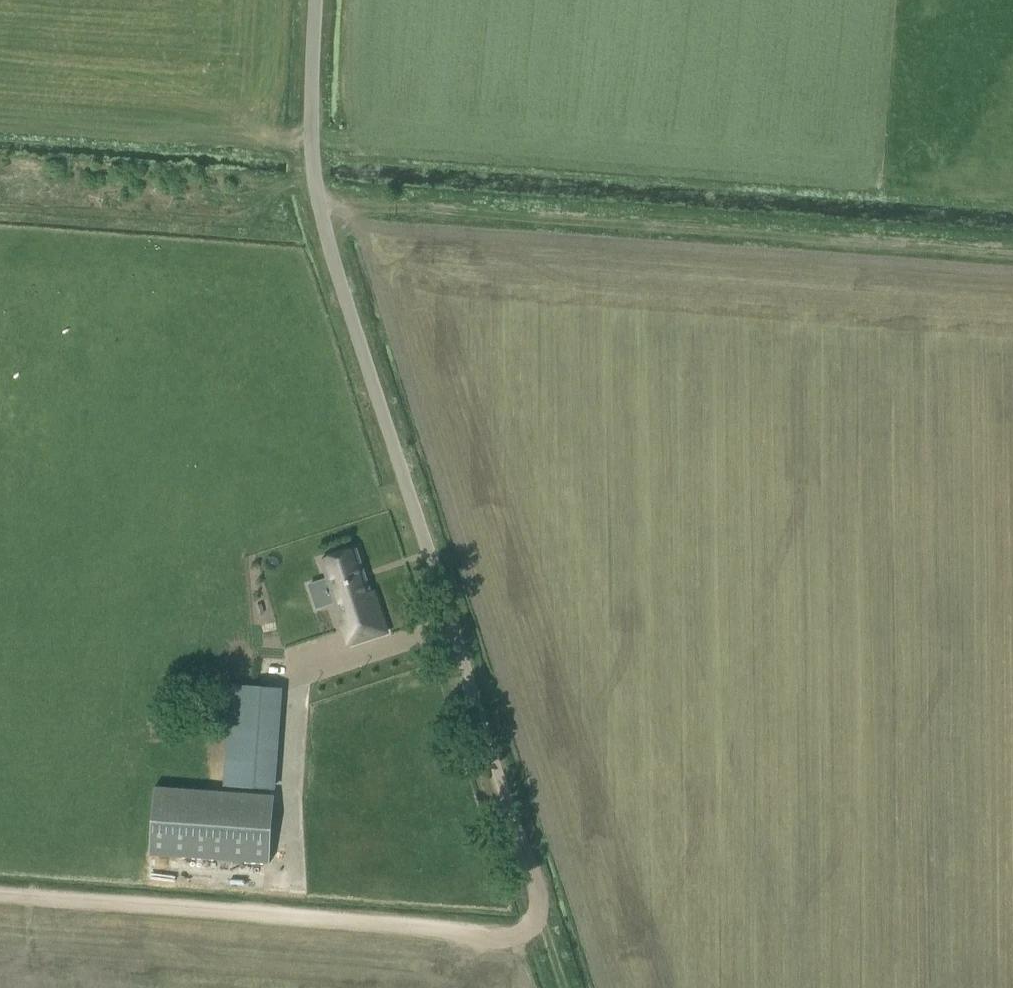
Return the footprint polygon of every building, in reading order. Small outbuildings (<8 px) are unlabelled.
[(357,549),(321,560),(327,578),(335,604),(349,644),(387,632),(374,592),(371,593),(357,549)] [(277,776),(283,690),(232,685),(223,771),(225,772),(224,787),(276,790),(277,776)] [(156,785),(150,853),(269,864),(275,796),(156,785)]
